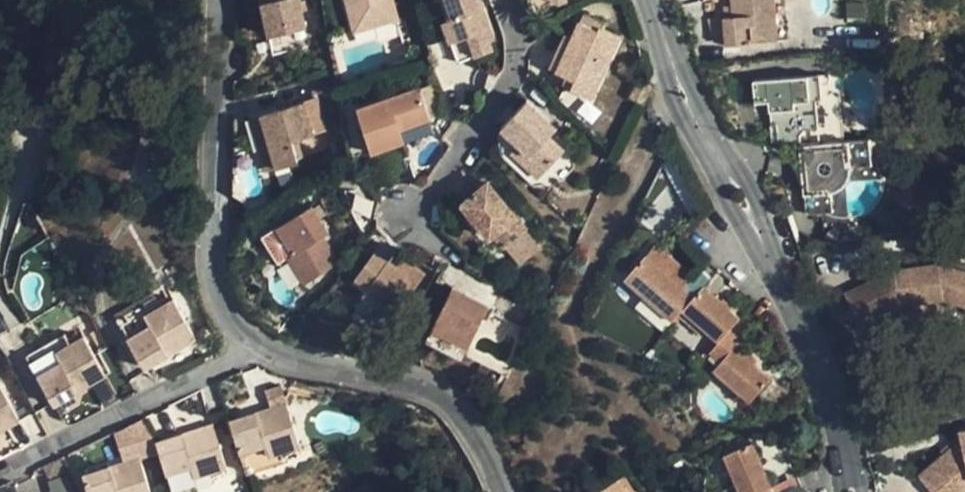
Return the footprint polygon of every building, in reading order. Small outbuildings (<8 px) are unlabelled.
[(268,36),(287,32),(305,28),(300,0),(260,0),(268,36)] [(347,7),(366,1),(374,27),(397,20),(391,0),(345,0),(347,7)] [(482,9),(480,10),(477,0),(446,0),(453,18),(443,22),(451,42),(468,36),(475,56),(492,50),(489,41),(494,40),(482,9)] [(732,5),(733,16),(723,17),(726,44),(776,40),(773,0),(732,0),(732,5)] [(776,40),(788,40),(785,0),(773,0),(776,40)] [(354,32),(374,27),(366,1),(347,7),(354,32)] [(733,16),(732,5),(722,6),(723,17),(733,16)] [(718,45),(726,44),(723,17),(707,18),(713,41),(718,45)] [(574,80),(570,88),(591,98),(620,36),(599,26),(597,31),(578,22),(571,37),(565,35),(549,69),(567,77),(574,80)] [(292,51),(287,32),(268,36),(272,55),(292,51)] [(458,63),(475,56),(468,36),(451,42),(458,63)] [(820,75),(755,80),(757,102),(770,102),(772,126),(777,125),(779,146),(800,145),(806,215),(833,213),(832,192),(838,191),(842,189),(846,186),(848,184),(850,181),(852,177),(853,174),(854,166),(874,165),(872,138),(846,141),(819,143),(815,98),(821,97),(820,75)] [(564,85),(570,88),(574,80),(567,77),(564,85)] [(419,87),(356,107),(371,153),(404,142),(400,130),(429,120),(419,87)] [(821,97),(815,98),(819,143),(846,141),(842,96),(821,97)] [(317,99),(259,116),(274,169),(297,162),(292,141),(327,131),(317,99)] [(527,100),(500,128),(502,130),(518,145),(545,170),(564,151),(548,136),(551,133),(544,127),(550,122),(527,100)] [(264,172),(274,169),(259,116),(249,119),(264,172)] [(405,143),(432,132),(428,122),(401,133),(405,143)] [(544,127),(551,133),(556,128),(550,122),(544,127)] [(545,170),(518,145),(511,152),(537,178),(545,170)] [(462,204),(489,237),(493,234),(504,248),(526,230),(487,183),(462,204)] [(312,206),(276,228),(292,255),(287,257),(303,284),(340,262),(324,236),(328,234),(312,206)] [(407,275),(397,267),(375,251),(356,277),(368,287),(363,294),(394,317),(424,276),(412,267),(407,275)] [(683,310),(694,298),(646,256),(625,280),(650,301),(656,294),(667,303),(661,310),(674,321),(683,310)] [(407,275),(412,267),(402,260),(397,267),(407,275)] [(877,276),(872,278),(845,293),(860,325),(901,305),(945,299),(964,305),(964,270),(940,264),(896,269),(897,277),(878,278),(877,276)] [(897,277),(896,269),(877,276),(878,278),(897,277)] [(740,317),(704,287),(694,298),(683,310),(708,332),(713,325),(724,334),(718,340),(719,341),(729,330),(740,317)] [(452,288),(431,329),(467,346),(488,305),(452,288)] [(656,294),(650,301),(661,310),(667,303),(656,294)] [(181,343),(182,345),(195,339),(173,299),(160,306),(155,297),(115,319),(143,367),(168,354),(166,351),(181,343)] [(713,325),(708,332),(718,340),(724,334),(713,325)] [(95,375),(98,380),(112,374),(93,333),(79,339),(75,329),(35,347),(58,398),(83,387),(80,381),(95,375)] [(461,360),(467,346),(431,329),(425,342),(461,360)] [(742,341),(729,330),(719,341),(710,353),(722,362),(714,371),(715,372),(721,365),(732,374),(726,381),(751,403),(772,379),(736,348),(742,341)] [(166,351),(168,354),(182,345),(181,343),(166,351)] [(722,362),(710,353),(703,361),(714,371),(722,362)] [(721,365),(715,372),(726,381),(732,374),(721,365)] [(80,381),(83,387),(98,380),(95,375),(80,381)] [(6,428),(20,420),(0,385),(0,424),(3,422),(6,428)] [(264,390),(270,407),(286,402),(280,385),(264,390)] [(299,445),(286,402),(270,407),(272,413),(257,418),(255,412),(229,421),(246,474),(288,461),(285,450),(299,445)] [(270,407),(255,412),(257,418),(272,413),(270,407)] [(114,432),(123,461),(124,461),(139,457),(159,451),(155,441),(144,417),(114,432)] [(196,428),(198,434),(183,439),(181,433),(155,441),(159,451),(172,491),(182,491),(215,482),(211,472),(226,467),(212,423),(196,428)] [(196,428),(181,433),(183,439),(198,434),(196,428)] [(960,433),(962,441),(920,477),(933,491),(964,491),(964,432),(960,433)] [(764,491),(772,488),(752,444),(725,456),(738,486),(746,482),(750,491),(764,491)] [(139,457),(124,461),(126,467),(110,472),(109,466),(82,474),(88,491),(150,491),(139,457)] [(123,461),(109,466),(110,472),(126,467),(124,461),(123,461)] [(738,486),(741,491),(750,491),(746,482),(738,486)] [(624,484),(612,491),(630,491),(624,484)]
